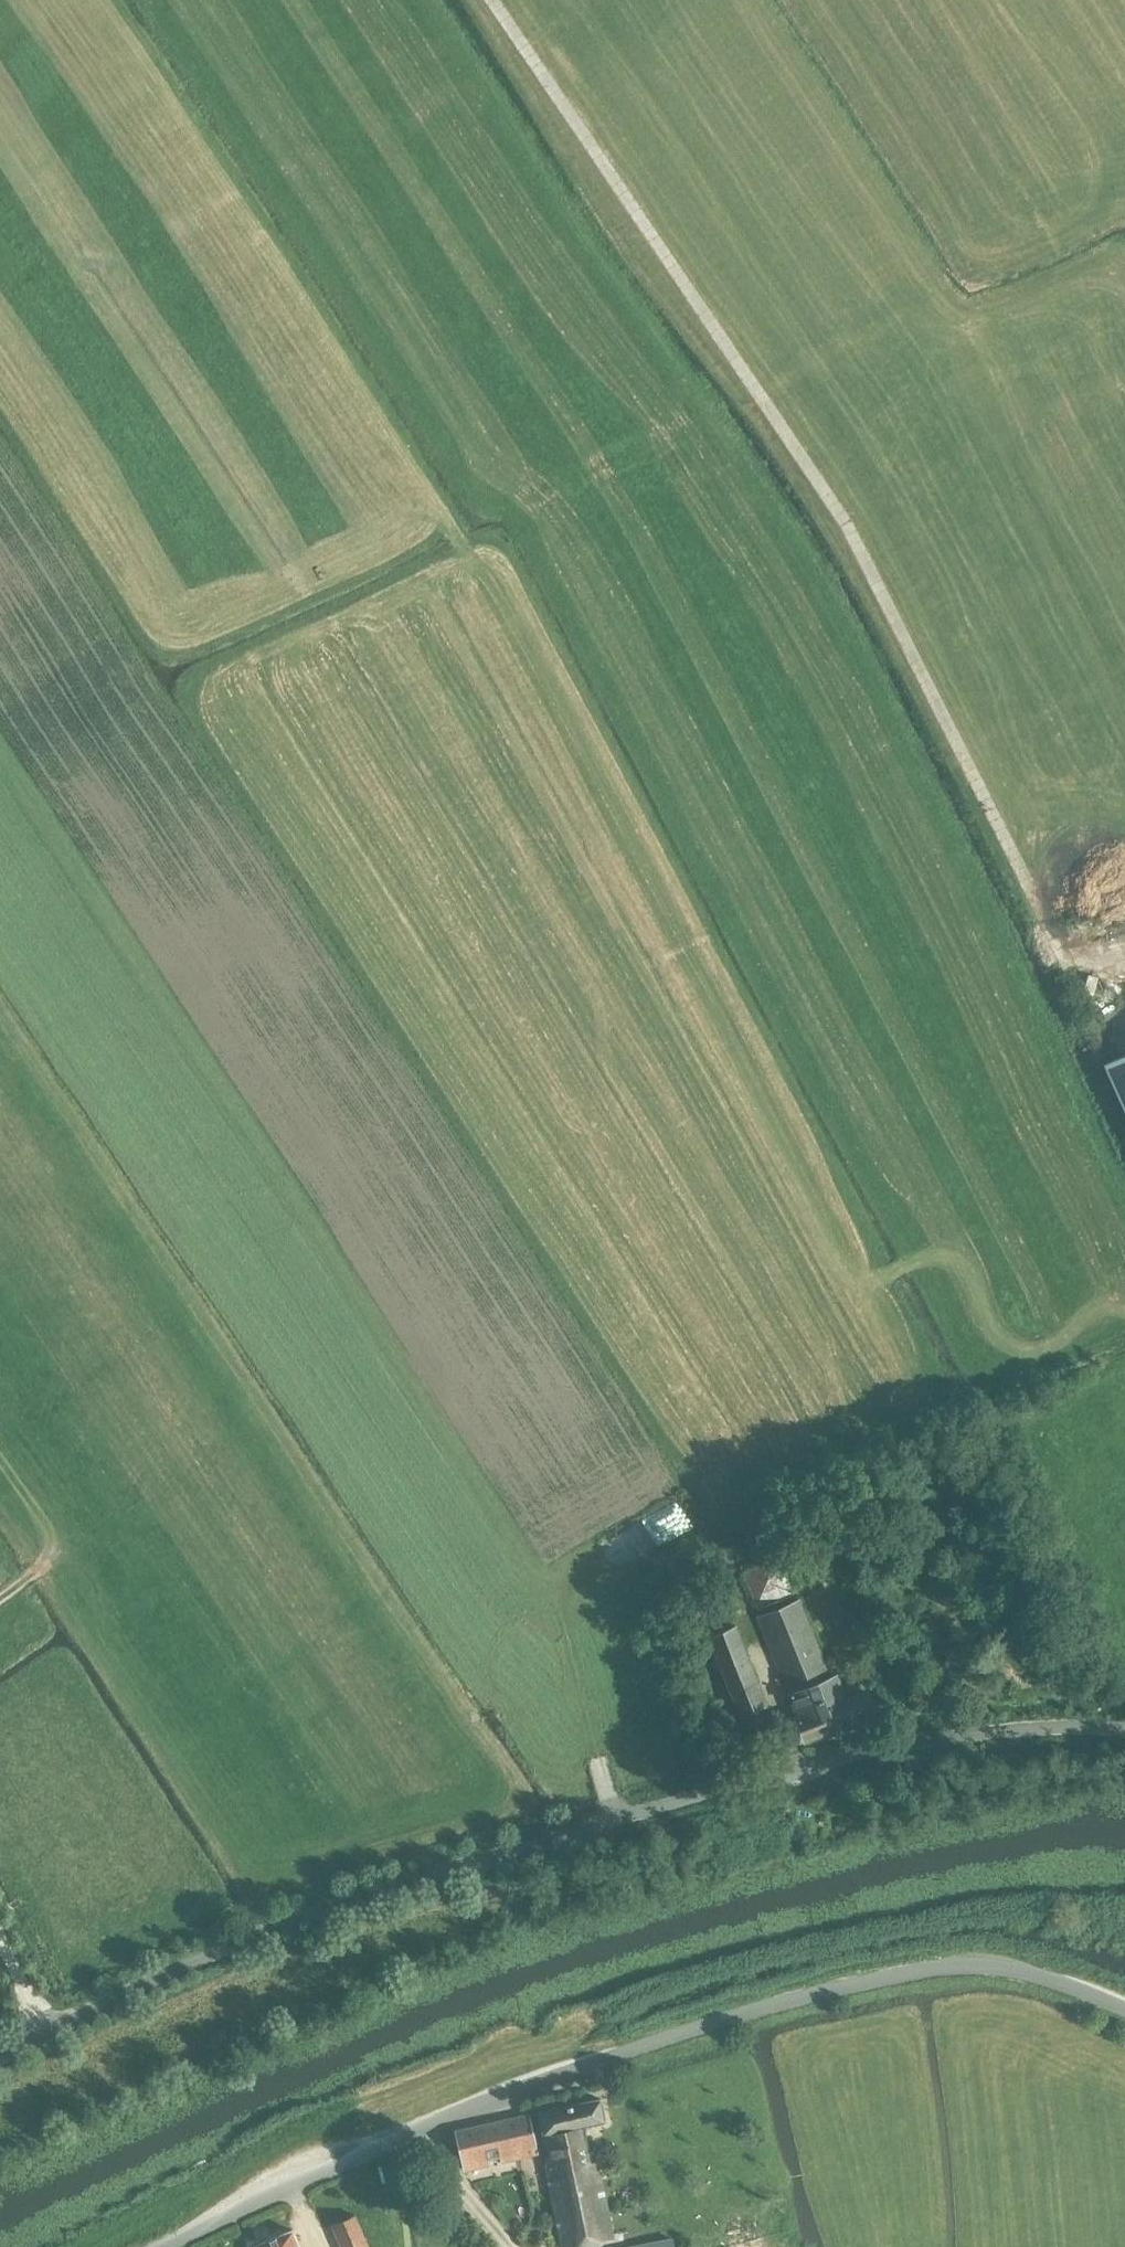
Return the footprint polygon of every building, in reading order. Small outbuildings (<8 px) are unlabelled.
[(1103,1063),(1124,1112),(1124,1053),(1103,1063)] [(741,1569),(756,1606),(792,1590),(777,1554),(741,1569)] [(806,1741),(810,1739),(828,1732),(829,1734),(850,1726),(849,1723),(874,1713),(864,1689),(863,1689),(861,1683),(852,1686),(850,1682),(840,1686),(836,1676),(837,1675),(836,1674),(830,1677),(799,1601),(758,1618),(790,1697),(799,1718),(797,1719),(806,1741)] [(741,1716),(768,1705),(736,1626),(709,1637),(741,1716)] [(683,1716),(672,1720),(676,1734),(688,1730),(683,1716)] [(577,2246),(591,2246),(590,2243),(619,2237),(618,2231),(613,2232),(596,2160),(592,2161),(583,2124),(604,2119),(598,2097),(538,2112),(548,2159),(544,2159),(563,2246),(570,2246),(577,2246)] [(537,2153),(528,2114),(455,2131),(464,2170),(537,2153)] [(354,2214),(332,2224),(342,2246),(368,2246),(354,2214)] [(292,2229),(253,2246),(300,2246),(292,2229)]
